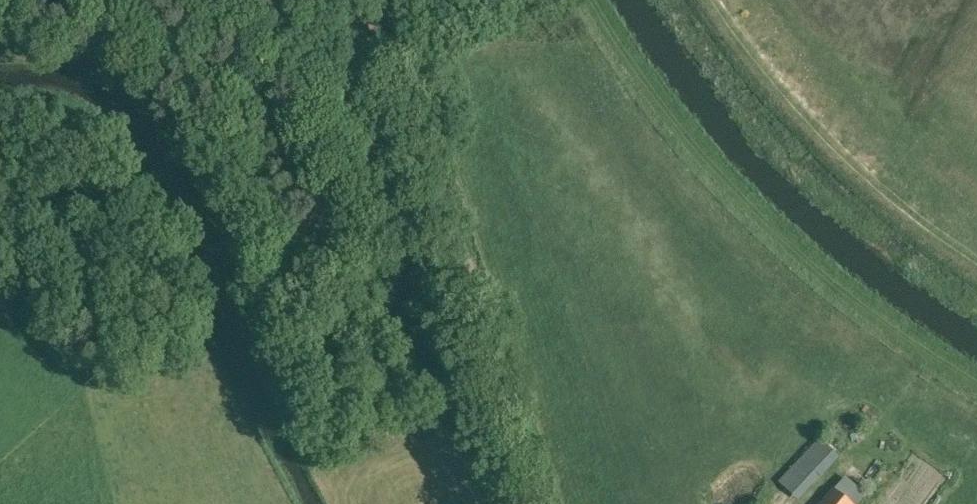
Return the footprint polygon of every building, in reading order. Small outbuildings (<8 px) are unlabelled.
[(811,484),(838,457),(820,439),(793,467),(811,484)] [(833,488),(819,503),(852,503),(833,488)]
